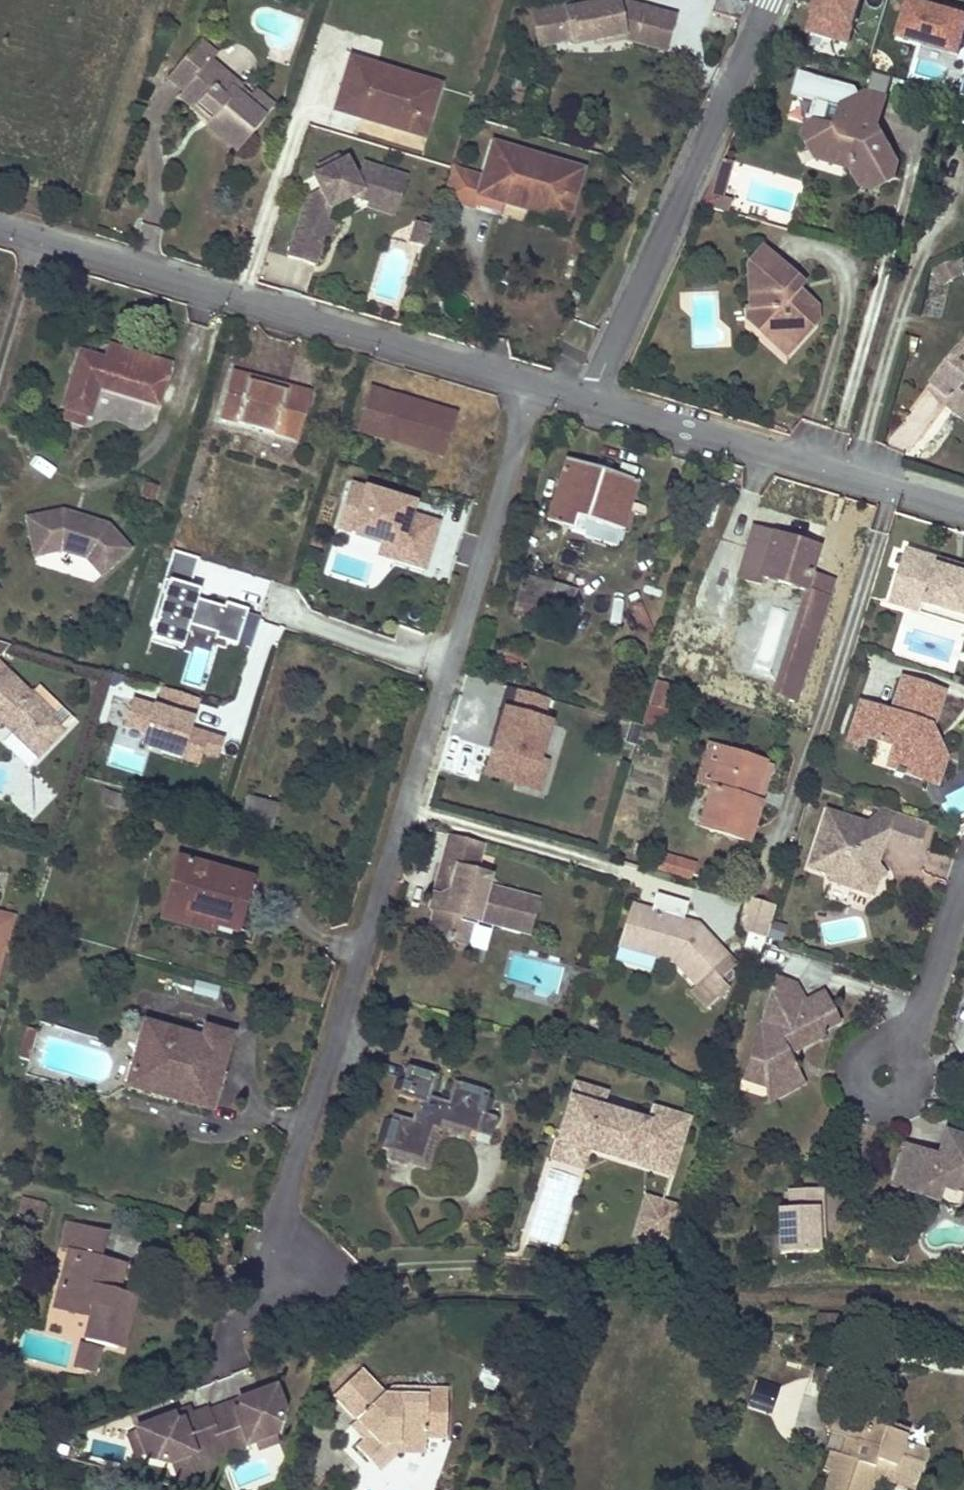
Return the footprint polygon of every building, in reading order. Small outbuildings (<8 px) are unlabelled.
[(535,10),(542,44),(599,33),(598,28),(621,24),(624,38),(664,51),(675,17),(628,2),(619,4),(618,0),(613,0),(569,8),(569,4),(535,10)] [(738,0),(718,0),(714,13),(742,22),(748,3),(738,0)] [(860,0),(818,0),(809,32),(848,43),(860,0)] [(909,2),(899,38),(957,54),(963,31),(963,18),(909,2)] [(599,33),(601,42),(624,38),(621,24),(598,28),(599,33)] [(265,118),(251,105),(236,93),(241,88),(211,62),(216,55),(200,41),(169,76),(184,89),(214,115),(209,122),(206,125),(236,151),(265,118)] [(416,120),(422,122),(428,124),(439,87),(353,60),(337,110),(412,134),(416,120)] [(184,89),(179,96),(209,122),(214,115),(184,89)] [(504,116),(509,117),(515,119),(522,96),(510,92),(504,116)] [(878,131),(887,100),(866,94),(846,104),(840,129),(814,122),(808,125),(805,136),(808,142),(824,146),(832,162),(853,167),(862,184),(875,188),(895,177),(899,161),(890,148),(869,143),(872,129),(878,131)] [(846,104),(814,122),(840,129),(846,104)] [(412,134),(424,137),(428,124),(422,122),(416,120),(412,134)] [(878,131),(872,129),(869,143),(890,148),(878,131)] [(824,146),(808,142),(818,158),(832,162),(824,146)] [(558,206),(564,208),(570,210),(582,173),(494,146),(484,179),(478,197),(499,203),(554,219),(558,206)] [(314,268),(322,242),(327,244),(333,225),(325,222),(328,211),(352,199),(367,204),(395,213),(402,191),(388,186),(391,175),(362,166),(358,177),(352,175),(345,162),(341,164),(338,158),(316,170),(319,175),(325,187),(318,190),(320,194),(305,201),(287,259),(314,268)] [(478,197),(484,179),(450,168),(439,203),(473,213),(475,206),(496,213),(499,203),(478,197)] [(319,175),(312,179),(318,190),(325,187),(319,175)] [(395,213),(367,204),(366,209),(394,218),(395,213)] [(554,219),(566,223),(570,210),(564,208),(558,206),(554,219)] [(804,288),(762,249),(747,266),(747,310),(755,311),(756,329),(764,338),(783,338),(797,350),(820,325),(819,310),(804,310),(793,300),(801,293),(804,288)] [(962,259),(963,250),(954,256),(962,270),(962,259)] [(954,256),(936,266),(944,281),(962,270),(954,256)] [(932,268),(940,283),(944,281),(936,266),(932,268)] [(819,310),(801,293),(793,300),(804,310),(819,310)] [(744,311),(744,319),(756,329),(755,311),(747,310),(744,311)] [(783,338),(764,338),(781,352),(789,361),(792,356),(797,350),(783,338)] [(932,384),(958,406),(954,411),(963,419),(963,343),(932,384)] [(155,404),(161,384),(167,364),(109,345),(104,360),(80,352),(59,417),(84,425),(96,385),(155,404)] [(286,388),(284,394),(249,384),(251,377),(232,371),(220,416),(297,438),(308,393),(286,388)] [(286,388),(251,377),(249,384),(284,394),(286,388)] [(958,406),(932,384),(928,390),(934,399),(944,411),(948,406),(954,411),(958,406)] [(371,389),(358,430),(383,438),(395,397),(371,389)] [(441,456),(447,435),(453,415),(395,397),(383,438),(441,456)] [(585,536),(588,528),(591,520),(621,530),(637,480),(568,458),(547,521),(573,529),(572,532),(585,536)] [(400,497),(349,482),(336,525),(380,539),(413,549),(409,565),(422,569),(437,523),(410,514),(396,510),(400,497)] [(157,488),(143,483),(138,496),(152,501),(157,488)] [(414,501),(400,497),(396,510),(410,514),(414,501)] [(128,546),(104,524),(63,511),(27,518),(30,536),(40,534),(44,554),(61,551),(86,558),(102,574),(128,546)] [(817,546),(752,527),(737,576),(760,583),(757,595),(801,608),(779,681),(798,686),(830,579),(809,573),(817,546)] [(44,554),(40,534),(30,536),(34,555),(44,554)] [(413,549),(380,539),(375,554),(409,565),(413,549)] [(198,558),(172,550),(151,620),(155,621),(186,630),(188,624),(215,632),(213,637),(236,644),(237,642),(250,646),(260,613),(247,609),(248,606),(226,600),(224,604),(197,596),(187,593),(189,584),(198,558)] [(889,605),(904,610),(906,605),(921,610),(923,605),(963,618),(963,576),(935,567),(937,561),(907,551),(889,605)] [(963,576),(963,575),(963,569),(937,561),(935,567),(963,576)] [(566,617),(571,603),(575,589),(525,574),(516,602),(514,612),(564,628),(566,617)] [(199,587),(189,584),(187,593),(197,596),(199,587)] [(904,610),(963,629),(963,618),(923,605),(921,610),(906,605),(904,610)] [(728,628),(687,615),(671,667),(713,679),(728,628)] [(186,630),(155,621),(150,638),(181,647),(186,630)] [(522,655),(498,648),(492,668),(516,675),(522,655)] [(0,669),(0,727),(1,728),(3,726),(39,759),(62,734),(47,721),(53,714),(31,694),(27,694),(0,669)] [(858,704),(845,743),(860,748),(863,738),(892,748),(883,770),(892,773),(891,779),(900,782),(902,776),(920,783),(929,757),(921,739),(925,725),(929,727),(940,694),(900,679),(888,714),(858,704)] [(798,686),(779,681),(777,690),(796,695),(798,686)] [(657,682),(642,721),(663,728),(677,689),(657,682)] [(509,712),(516,689),(504,686),(486,746),(494,748),(505,710),(509,712)] [(198,698),(162,687),(156,707),(133,699),(125,725),(145,732),(152,734),(148,747),(197,763),(201,752),(217,757),(222,739),(189,728),(198,698)] [(547,698),(516,689),(509,712),(505,710),(494,748),(486,773),(535,788),(543,761),(536,759),(546,723),(540,721),(547,698)] [(933,787),(942,760),(929,727),(925,725),(921,739),(929,757),(920,783),(933,787)] [(152,734),(145,732),(141,745),(148,747),(152,734)] [(761,763),(722,750),(698,826),(747,841),(758,803),(750,801),(761,763)] [(770,765),(761,763),(750,801),(758,803),(770,765)] [(268,832),(272,818),(276,804),(247,796),(239,824),(268,832)] [(875,831),(824,815),(806,871),(826,878),(824,884),(869,899),(873,886),(882,878),(874,868),(883,836),(891,814),(881,811),(875,831)] [(891,814),(883,836),(917,847),(924,825),(891,814)] [(484,844),(451,834),(439,875),(443,882),(439,896),(434,895),(430,907),(435,908),(429,932),(453,939),(459,915),(474,919),(527,934),(537,900),(488,886),(491,877),(476,873),(484,844)] [(691,881),(697,863),(668,854),(662,872),(691,881)] [(234,929),(241,904),(248,880),(175,859),(160,908),(234,929)] [(764,936),(774,904),(746,896),(737,928),(764,936)] [(631,904),(618,946),(654,957),(657,946),(636,940),(645,909),(631,904)] [(697,924),(645,909),(636,940),(657,946),(654,957),(672,962),(695,988),(727,960),(697,924)] [(3,950),(11,916),(0,914),(0,950),(3,950)] [(459,915),(453,939),(467,943),(474,919),(459,915)] [(475,926),(469,948),(485,953),(491,930),(475,926)] [(796,987),(774,981),(742,1083),(764,1089),(798,1073),(789,1056),(824,1037),(821,1031),(838,1022),(824,995),(798,1008),(793,997),(796,987)] [(215,1089),(222,1061),(229,1034),(203,1027),(200,1038),(143,1023),(126,1086),(172,1098),(177,1079),(215,1089)] [(38,1031),(29,1029),(20,1057),(30,1060),(38,1031)] [(443,1122),(466,1130),(489,1137),(496,1117),(482,1113),(489,1092),(453,1081),(447,1101),(429,1096),(435,1076),(406,1067),(397,1096),(417,1102),(411,1120),(392,1113),(381,1148),(423,1161),(433,1128),(440,1131),(443,1122)] [(766,1104),(804,1085),(798,1073),(764,1089),(766,1104)] [(172,1098),(209,1108),(215,1089),(177,1079),(172,1098)] [(575,1083),(559,1137),(587,1146),(617,1155),(619,1148),(636,1153),(635,1154),(672,1166),(687,1118),(650,1106),(646,1120),(599,1106),(604,1091),(575,1083)] [(942,1133),(933,1159),(940,1156),(942,1150),(956,1144),(963,1147),(963,1140),(949,1136),(942,1133)] [(587,1146),(559,1137),(553,1155),(582,1164),(587,1146)] [(956,1144),(942,1150),(940,1156),(933,1159),(903,1149),(891,1189),(935,1204),(939,1190),(963,1198),(963,1147),(956,1144)] [(619,1148),(617,1155),(670,1172),(672,1166),(635,1154),(636,1153),(619,1148)] [(821,1190),(789,1192),(789,1211),(779,1212),(780,1256),(818,1255),(817,1242),(816,1211),(822,1210),(821,1190)] [(935,1204),(963,1213),(963,1198),(939,1190),(935,1204)] [(19,1204),(43,1209),(44,1203),(20,1197),(19,1204)] [(659,1206),(650,1203),(644,1207),(633,1239),(667,1249),(678,1212),(659,1206)] [(40,1222),(42,1216),(43,1209),(19,1204),(16,1216),(40,1222)] [(118,1329),(121,1329),(124,1330),(133,1296),(119,1292),(106,1288),(109,1278),(117,1281),(121,1262),(98,1256),(105,1232),(64,1221),(57,1249),(66,1251),(75,1254),(68,1279),(59,1277),(53,1301),(89,1310),(88,1317),(83,1339),(114,1348),(118,1329)] [(68,1279),(75,1254),(66,1251),(59,1277),(68,1279)] [(119,1292),(126,1263),(121,1262),(117,1281),(109,1278),(106,1288),(119,1292)] [(89,1310),(53,1301),(52,1307),(88,1317),(89,1310)] [(80,1343),(74,1366),(87,1370),(93,1347),(80,1343)] [(99,1348),(93,1347),(87,1370),(90,1371),(93,1371),(99,1348)] [(386,1394),(363,1371),(323,1357),(312,1389),(334,1397),(357,1421),(371,1434),(364,1441),(357,1448),(370,1460),(388,1443),(400,1444),(400,1453),(426,1453),(427,1439),(447,1439),(447,1389),(393,1388),(386,1394)] [(173,1415),(135,1429),(145,1458),(167,1463),(217,1445),(221,1454),(275,1435),(283,1410),(275,1388),(237,1402),(239,1408),(209,1419),(207,1412),(206,1410),(191,1416),(175,1421),(173,1415)] [(896,1468),(918,1476),(926,1452),(901,1443),(905,1430),(886,1423),(884,1430),(870,1425),(872,1418),(839,1407),(830,1433),(850,1439),(844,1456),(830,1451),(823,1471),(830,1473),(824,1489),(865,1489),(875,1461),(896,1468)] [(884,1430),(886,1423),(872,1418),(870,1425),(884,1430)] [(371,1434),(357,1421),(350,1428),(364,1441),(371,1434)] [(388,1443),(370,1460),(381,1471),(400,1453),(400,1444),(388,1443)]
